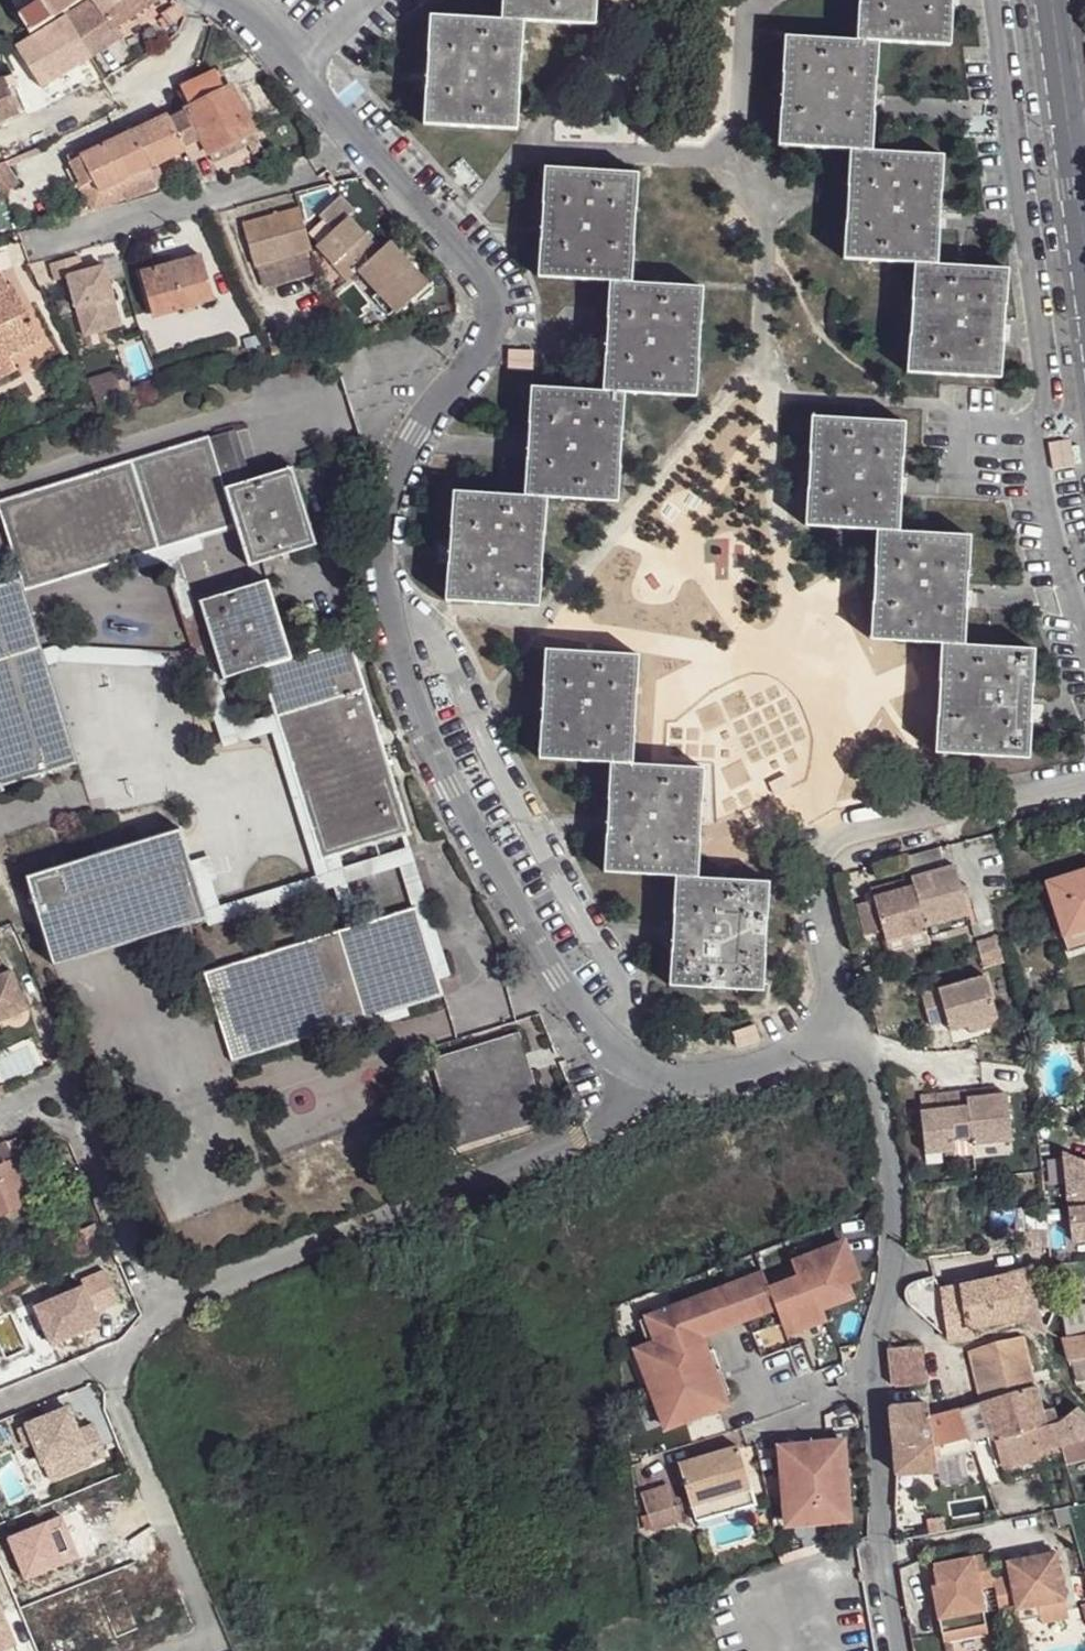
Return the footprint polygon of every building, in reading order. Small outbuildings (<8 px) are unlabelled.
[(79,0),(40,0),(52,18),(64,11),(79,0)] [(86,48),(114,28),(95,0),(87,0),(66,16),(86,48)] [(138,9),(131,0),(95,0),(114,28),(135,11),(138,9)] [(138,9),(141,8),(151,0),(131,0),(138,9)] [(173,0),(158,0),(168,20),(183,13),(173,0)] [(523,20),(594,24),(596,0),(503,0),(502,19),(523,20)] [(857,39),(878,40),(949,45),(952,0),(859,0),(857,39)] [(28,34),(52,18),(41,2),(18,18),(28,34)] [(517,128),(523,20),(502,19),(431,15),(424,123),(517,128)] [(40,88),(90,56),(86,48),(66,16),(13,47),(40,88)] [(86,48),(90,56),(120,39),(114,28),(86,48)] [(872,150),(878,40),(857,39),(785,36),(779,144),(851,149),(872,150)] [(198,78),(196,79),(184,92),(191,106),(225,87),(217,69),(198,78)] [(0,80),(0,122),(20,113),(4,78),(0,80)] [(191,106),(186,108),(205,149),(207,154),(252,131),(229,85),(225,87),(191,106)] [(183,106),(166,114),(183,150),(187,159),(205,149),(186,108),(183,106)] [(166,114),(129,131),(148,168),(183,150),(166,114)] [(67,161),(91,212),(123,198),(122,196),(154,182),(148,168),(129,131),(67,161)] [(252,131),(207,154),(212,164),(258,141),(252,131)] [(943,154),(872,150),(851,149),(845,257),(915,262),(938,263),(943,154)] [(0,161),(0,181),(9,175),(1,161),(0,161)] [(588,280),(632,282),(638,173),(545,167),(538,275),(588,280)] [(0,195),(0,221),(3,230),(18,227),(9,193),(0,195)] [(374,255),(344,221),(348,217),(333,200),(312,219),(328,235),(312,250),(342,283),(351,275),(391,319),(422,289),(384,247),(374,255)] [(307,254),(295,210),(240,224),(254,270),(255,269),(301,256),(307,254)] [(255,269),(261,291),(308,278),(301,256),(255,269)] [(77,258),(47,267),(52,281),(66,278),(83,336),(116,326),(101,269),(81,274),(77,258)] [(173,314),(174,314),(213,303),(200,258),(140,274),(147,298),(151,314),(171,309),(173,314)] [(1008,268),(938,263),(915,262),(907,371),(1000,376),(1008,268)] [(625,390),(696,395),(703,287),(632,282),(588,280),(581,387),(625,390)] [(2,356),(34,341),(26,323),(17,326),(13,317),(21,314),(7,285),(3,287),(0,281),(0,357),(2,356)] [(175,316),(174,314),(173,314),(171,309),(151,314),(154,321),(175,316)] [(26,323),(21,314),(13,317),(17,326),(26,323)] [(10,371),(2,356),(0,357),(0,377),(10,371)] [(114,371),(85,380),(97,403),(121,391),(117,382),(114,371)] [(126,378),(117,382),(121,391),(129,387),(126,378)] [(623,427),(625,390),(581,387),(531,386),(524,495),(547,496),(618,500),(623,427)] [(877,529),(899,530),(904,421),(812,416),(806,524),(877,529)] [(228,493),(252,487),(237,433),(214,440),(228,493)] [(252,487),(228,493),(214,440),(0,503),(0,509),(19,577),(0,582),(0,783),(73,762),(26,591),(239,529),(250,569),(259,567),(263,567),(317,552),(296,475),(252,487)] [(539,604),(547,496),(524,495),(453,491),(446,599),(539,604)] [(971,535),(899,530),(877,529),(872,638),(941,643),(965,644),(971,535)] [(267,585),(265,587),(197,605),(217,681),(255,672),(311,865),(407,836),(346,647),(289,662),(267,585)] [(1034,648),(965,644),(941,643),(936,751),(1029,757),(1034,648)] [(540,757),(611,761),(632,763),(638,654),(546,648),(540,757)] [(605,871),(676,874),(697,876),(703,768),(632,763),(611,761),(605,871)] [(211,926),(184,842),(29,880),(58,967),(211,926)] [(960,869),(917,881),(929,928),(972,917),(960,869)] [(1047,883),(1068,941),(1084,935),(1084,870),(1047,883)] [(697,876),(676,874),(670,984),(763,989),(768,882),(697,876)] [(917,881),(897,887),(900,897),(878,902),(861,907),(872,945),(890,942),(930,930),(929,928),(917,881)] [(900,897),(897,887),(876,893),(878,902),(900,897)] [(443,999),(418,910),(208,972),(232,1061),(443,999)] [(972,917),(929,928),(930,930),(934,946),(976,934),(972,917)] [(934,946),(930,930),(890,942),(893,957),(934,946)] [(1068,941),(1073,956),(1084,952),(1084,935),(1068,941)] [(982,961),(1003,956),(999,943),(979,948),(982,961)] [(27,1022),(12,981),(5,983),(0,970),(0,1031),(27,1022)] [(967,1025),(968,1033),(996,1025),(985,985),(921,1003),(930,1036),(949,1030),(967,1025)] [(951,1038),(968,1033),(967,1025),(949,1030),(951,1038)] [(996,1025),(968,1033),(970,1040),(998,1032),(996,1025)] [(545,1129),(520,1040),(429,1065),(455,1154),(545,1129)] [(991,1098),(979,1099),(979,1108),(992,1107),(991,1098)] [(979,1108),(979,1099),(914,1106),(921,1165),(952,1160),(951,1150),(966,1148),(967,1155),(1009,1151),(1006,1105),(992,1107),(979,1108)] [(17,1165),(10,1147),(0,1150),(0,1172),(17,1165)] [(1011,1165),(1009,1151),(967,1155),(969,1169),(1011,1165)] [(1061,1157),(1069,1244),(1084,1243),(1084,1164),(1083,1164),(1061,1157)] [(26,1161),(17,1165),(35,1206),(42,1203),(26,1161)] [(17,1165),(0,1172),(0,1220),(35,1206),(17,1165)] [(762,1272),(638,1318),(647,1343),(641,1346),(655,1385),(649,1387),(664,1426),(719,1407),(716,1399),(729,1394),(712,1349),(705,1352),(699,1336),(745,1318),(751,1333),(785,1320),(786,1323),(789,1322),(792,1330),(825,1318),(821,1307),(848,1296),(843,1285),(855,1280),(847,1258),(849,1258),(843,1241),(790,1262),(796,1277),(768,1287),(762,1272)] [(83,1291),(36,1309),(50,1345),(100,1327),(96,1313),(115,1305),(102,1271),(80,1282),(83,1291)] [(958,1279),(961,1288),(979,1284),(977,1274),(958,1279)] [(967,1329),(1015,1318),(1013,1312),(1008,1289),(1005,1278),(979,1284),(961,1288),(938,1292),(933,1281),(911,1286),(906,1291),(904,1301),(908,1310),(949,1341),(969,1336),(967,1329)] [(0,1290),(0,1298),(1,1300),(14,1295),(10,1285),(0,1290)] [(1024,1285),(1008,1289),(1013,1312),(1029,1307),(1024,1285)] [(1057,1313),(1062,1337),(1084,1334),(1084,1309),(1057,1313)] [(1065,1363),(1084,1360),(1084,1334),(1062,1337),(1058,1338),(1058,1342),(1065,1363)] [(964,1352),(977,1404),(1029,1387),(1016,1337),(990,1342),(964,1352)] [(922,1387),(918,1347),(884,1349),(887,1384),(891,1388),(894,1390),(922,1387)] [(1072,1384),(1084,1382),(1084,1360),(1065,1363),(1070,1384),(1072,1384)] [(977,1404),(988,1435),(998,1465),(1036,1455),(1035,1452),(1079,1440),(1084,1433),(1084,1420),(1074,1409),(1053,1420),(1047,1407),(1035,1408),(1029,1387),(977,1404)] [(977,1404),(956,1410),(969,1439),(988,1435),(977,1404)] [(887,1407),(891,1474),(932,1471),(932,1469),(931,1459),(925,1419),(924,1408),(887,1407)] [(71,1410),(28,1428),(43,1468),(47,1467),(53,1482),(109,1457),(96,1428),(80,1431),(71,1410)] [(956,1410),(925,1419),(931,1459),(971,1448),(969,1439),(956,1410)] [(790,1442),(775,1445),(778,1472),(782,1471),(787,1518),(817,1515),(817,1510),(846,1507),(837,1432),(823,1435),(822,1429),(805,1431),(805,1435),(789,1437),(790,1442)] [(736,1445),(678,1462),(684,1482),(642,1493),(653,1532),(753,1503),(736,1445)] [(134,1482),(75,1506),(131,1645),(188,1622),(134,1482)] [(0,1540),(46,1650),(115,1650),(120,1649),(66,1514),(0,1540)] [(991,1587),(997,1620),(1013,1617),(1032,1612),(1033,1619),(1061,1613),(1049,1554),(1001,1563),(1005,1580),(990,1583),(991,1587)] [(974,1592),(991,1587),(990,1583),(984,1557),(929,1569),(932,1587),(928,1588),(940,1647),(985,1638),(974,1592)] [(1014,1623),(1033,1619),(1032,1612),(1013,1617),(1014,1623)] [(1063,1620),(1061,1613),(1033,1619),(1034,1626),(1063,1620)] [(7,1636),(0,1639),(0,1650),(14,1650),(7,1636)]
